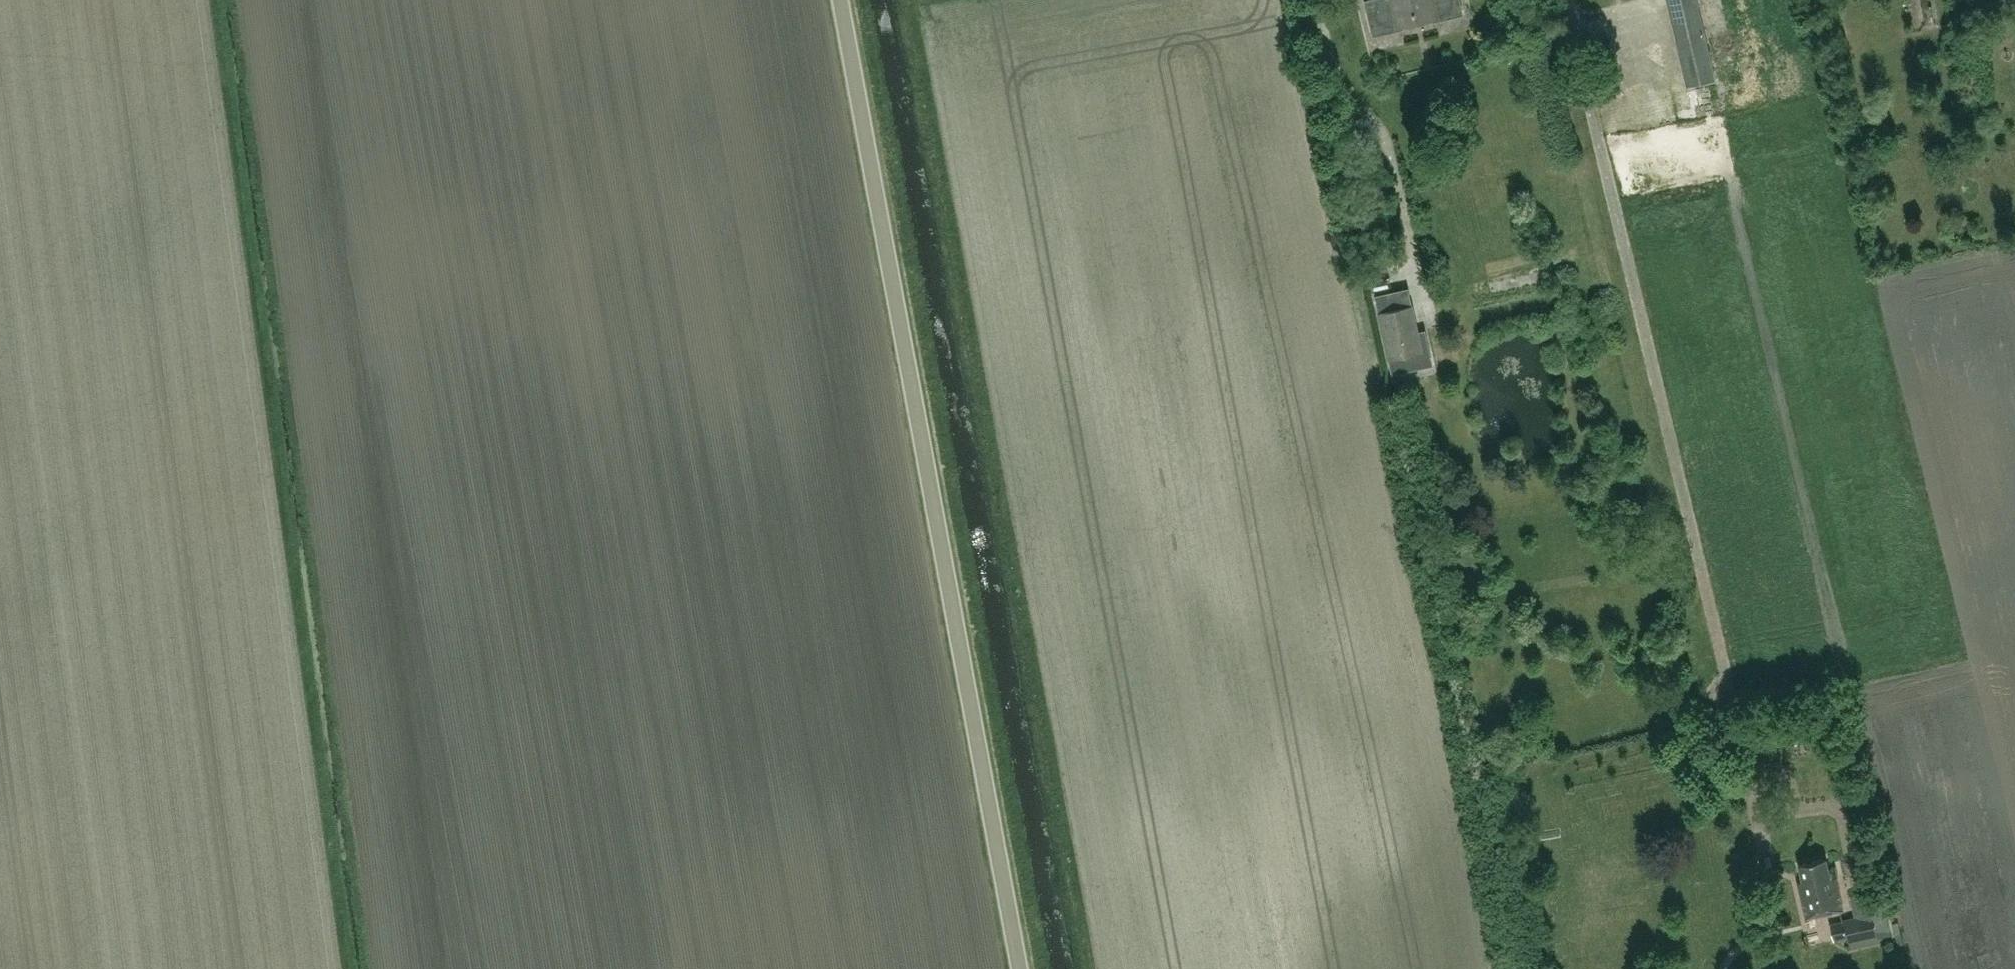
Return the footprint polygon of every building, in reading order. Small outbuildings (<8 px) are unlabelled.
[(1375,32),(1401,26),(1399,16),(1432,8),(1434,18),(1461,11),(1458,0),(1367,0),(1375,32)] [(1686,87),(1713,81),(1697,0),(1668,0),(1686,87)] [(1637,85),(1639,100),(1666,95),(1663,80),(1637,85)] [(1421,351),(1411,304),(1380,311),(1390,358),(1421,351)] [(1803,879),(1798,881),(1807,916),(1843,908),(1836,877),(1838,876),(1836,865),(1828,866),(1826,857),(1799,863),(1803,879)] [(1873,911),(1842,918),(1850,944),(1879,937),(1873,911)]
